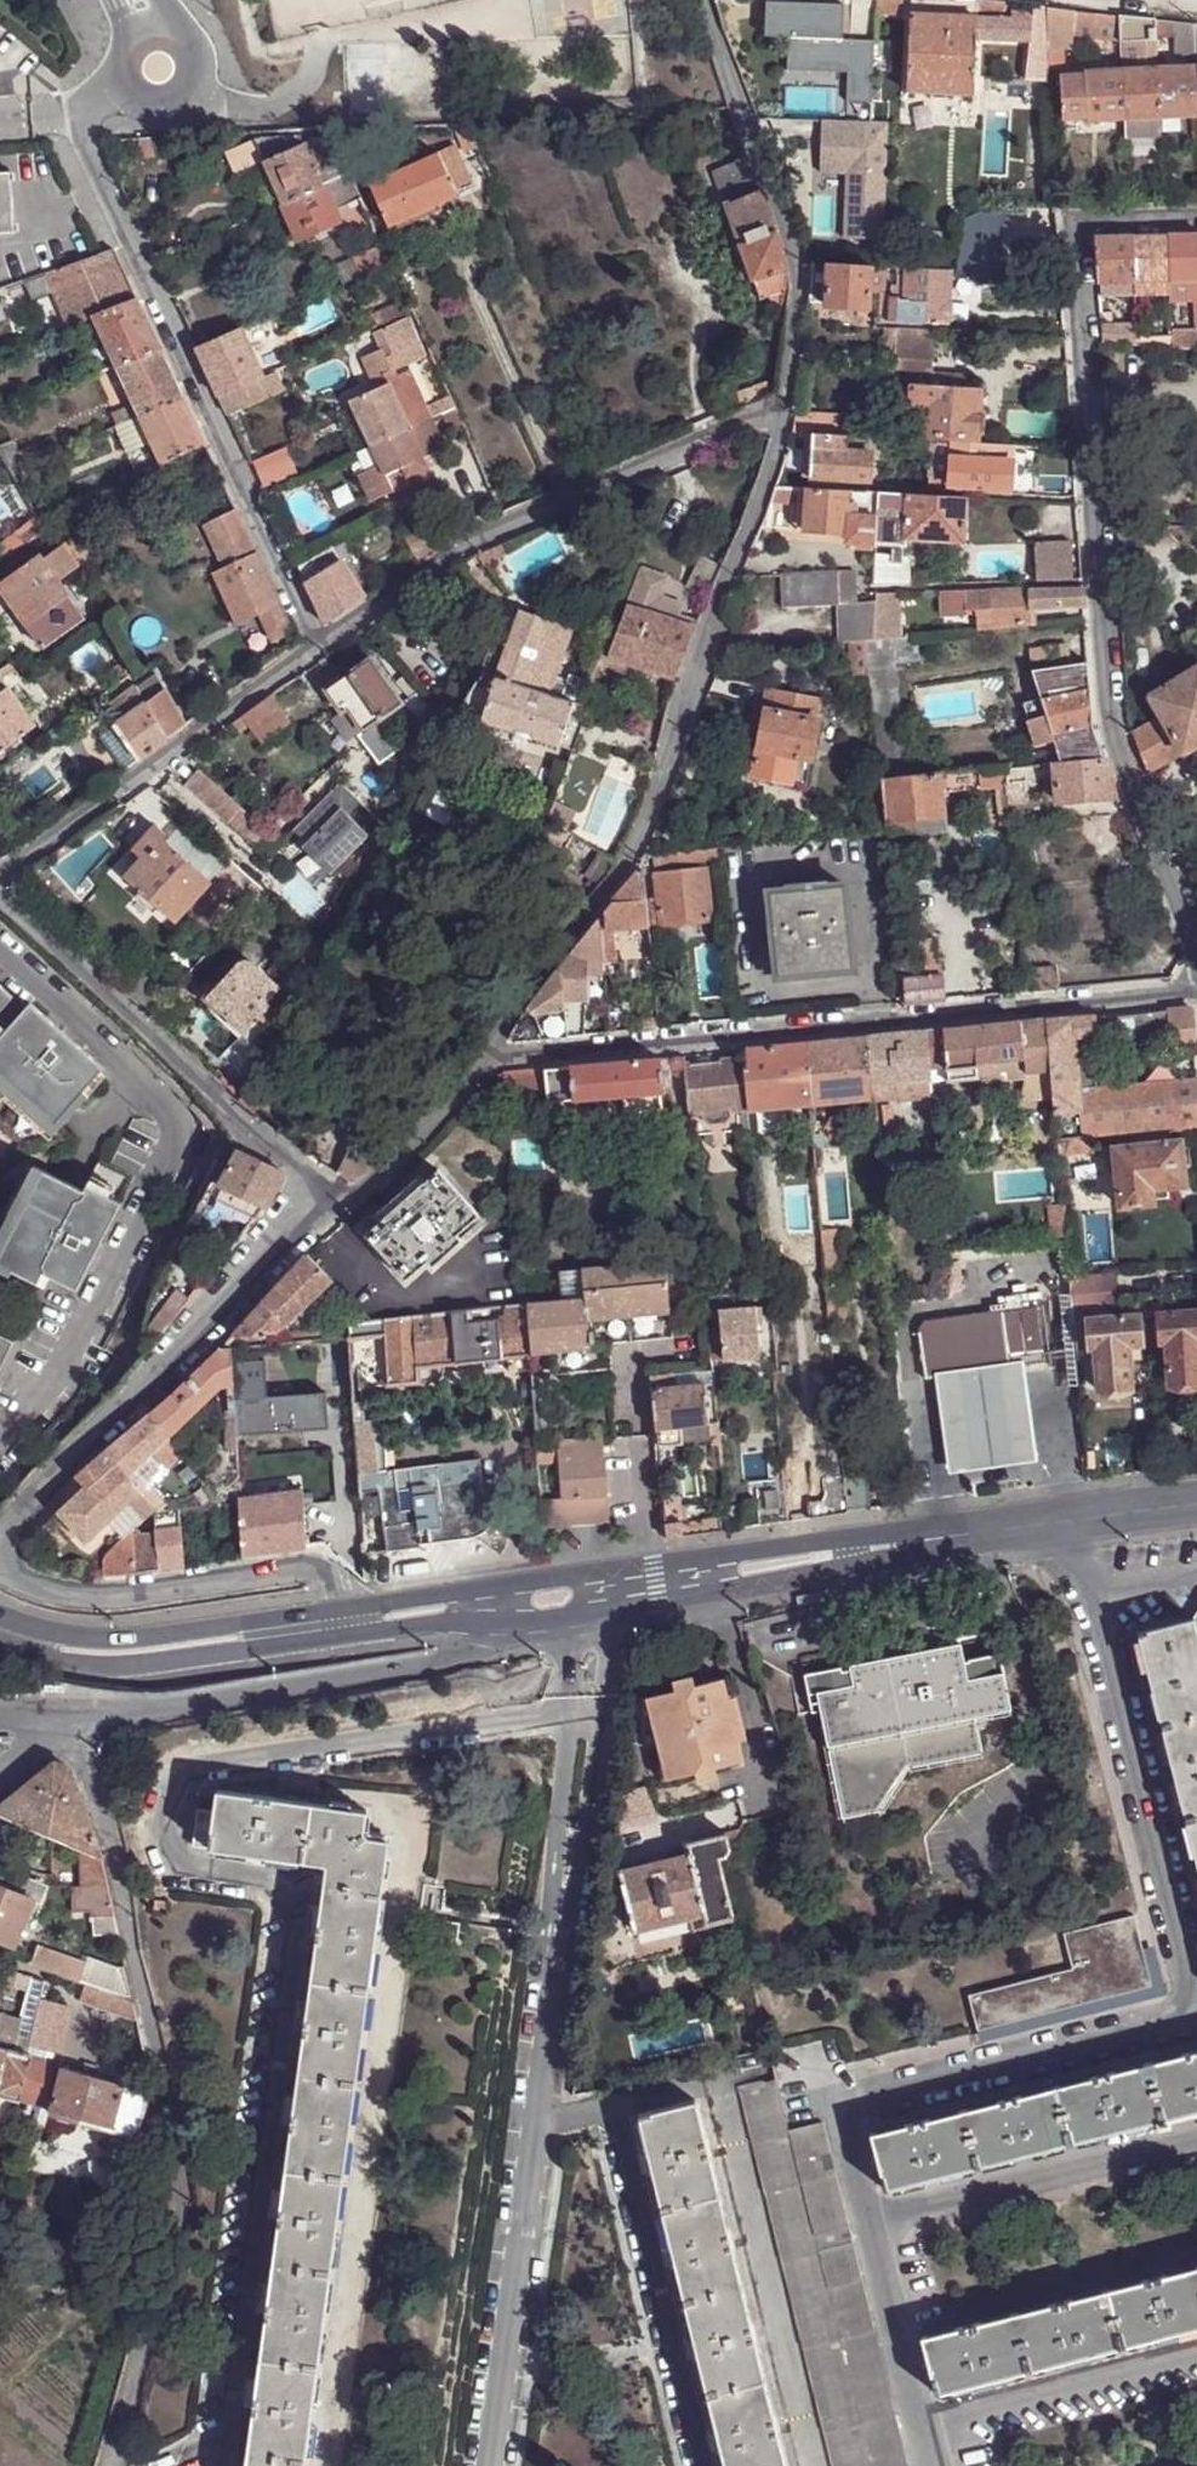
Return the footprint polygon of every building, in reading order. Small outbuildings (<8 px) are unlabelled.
[(876,9),(876,11),(901,13),(902,0),(877,0),(876,9)] [(993,0),(976,0),(975,18),(977,18),(1004,19),(1005,12),(1011,13),(1011,7),(1013,7),(1013,2),(993,0)] [(845,5),(767,2),(765,37),(788,38),(787,71),(846,73),(845,102),(873,103),(875,41),(843,40),(845,5)] [(1047,8),(1034,5),(1034,9),(1032,41),(1031,41),(1026,79),(1050,82),(1048,47),(1047,8)] [(1034,9),(1013,7),(1011,7),(1011,13),(1005,12),(1004,19),(977,18),(977,38),(1031,41),(1032,41),(1034,9)] [(1075,10),(1047,8),(1048,47),(1072,49),(1073,34),(1075,10)] [(1119,15),(1075,10),(1073,34),(1120,39),(1119,15)] [(975,18),(910,15),(907,92),(975,96),(977,38),(977,18),(975,18)] [(1157,19),(1119,15),(1120,39),(1120,41),(1158,37),(1157,33),(1157,19)] [(1176,21),(1157,19),(1157,33),(1176,35),(1176,21)] [(1192,23),(1176,21),(1176,35),(1177,52),(1194,52),(1192,23)] [(1158,37),(1120,41),(1121,70),(1159,68),(1158,37)] [(1159,68),(1161,117),(1196,116),(1196,110),(1195,67),(1159,68)] [(1159,68),(1121,70),(1124,119),(1161,117),(1159,68)] [(1124,119),(1121,70),(1085,71),(1085,75),(1061,76),(1062,119),(1087,118),(1087,121),(1124,119)] [(1161,117),(1124,119),(1125,137),(1162,135),(1161,117)] [(889,123),(820,121),(819,174),(845,175),(844,241),(883,242),(889,123)] [(332,128),(317,129),(285,136),(257,139),(286,205),(353,174),(333,131),(332,128)] [(457,146),(371,184),(390,225),(476,187),(457,146)] [(765,189),(752,158),(714,171),(757,301),(790,291),(791,285),(778,230),(765,189)] [(340,222),(336,211),(364,199),(353,174),(286,205),(301,238),(340,222)] [(17,236),(13,175),(0,175),(0,237),(17,236)] [(392,264),(376,229),(363,236),(370,252),(355,258),(364,277),(392,264)] [(1171,349),(1196,350),(1196,236),(1168,237),(1169,280),(1170,293),(1170,299),(1196,299),(1196,330),(1170,331),(1171,338),(1171,349)] [(1134,280),(1169,280),(1168,237),(1133,238),(1134,280)] [(1134,294),(1134,280),(1133,238),(1096,239),(1097,281),(1098,296),(1134,294)] [(116,252),(7,289),(15,311),(44,302),(40,291),(53,286),(69,325),(94,316),(138,299),(129,279),(116,252)] [(820,306),(824,265),(810,264),(811,269),(808,304),(820,306)] [(826,306),(830,265),(824,265),(820,306),(826,306)] [(868,309),(872,268),(830,265),(826,306),(868,309)] [(900,277),(900,269),(887,268),(886,286),(899,286),(900,277)] [(948,302),(951,272),(908,270),(908,277),(906,301),(891,300),(889,321),(945,325),(946,322),(948,322),(950,302),(948,302)] [(1134,294),(1170,293),(1169,280),(1134,280),(1134,294)] [(94,316),(117,366),(162,350),(149,324),(138,299),(94,316)] [(379,326),(403,315),(397,304),(375,315),(379,326)] [(427,353),(410,319),(373,335),(382,352),(362,361),(371,381),(384,376),(388,386),(376,391),(350,403),(361,426),(371,445),(430,419),(433,417),(410,366),(416,364),(414,359),(427,353)] [(1102,343),(1136,346),(1136,336),(1135,325),(1100,326),(1102,343)] [(882,362),(884,328),(873,328),(871,362),(882,362)] [(931,375),(934,332),(896,329),(891,385),(912,386),(911,384),(970,387),(970,378),(931,375)] [(264,377),(243,331),(198,350),(212,379),(219,396),(257,380),(264,377)] [(1136,346),(1171,349),(1171,338),(1136,336),(1136,346)] [(135,418),(140,416),(184,400),(174,376),(162,350),(117,366),(104,371),(107,378),(120,374),(135,407),(122,411),(121,409),(102,415),(106,428),(117,425),(135,418)] [(279,396),(269,374),(264,377),(257,380),(266,401),(279,396)] [(376,391),(388,386),(384,376),(371,381),(376,391)] [(778,391),(780,377),(759,386),(717,403),(722,416),(778,391)] [(266,401),(257,380),(219,396),(229,417),(266,401)] [(978,388),(970,387),(911,384),(912,386),(911,408),(926,409),(924,434),(976,437),(977,433),(983,434),(984,412),(977,412),(978,388)] [(140,416),(162,464),(205,445),(194,421),(184,400),(140,416)] [(463,425),(455,407),(442,414),(449,431),(463,425)] [(812,435),(841,436),(842,415),(794,413),(791,434),(803,435),(812,435)] [(135,418),(117,425),(120,433),(138,426),(135,418)] [(443,451),(430,419),(371,445),(380,467),(357,478),(370,506),(392,495),(384,477),(403,469),(417,502),(420,501),(429,497),(439,492),(429,468),(425,459),(440,452),(443,451)] [(798,450),(803,435),(791,434),(787,447),(798,450)] [(847,452),(848,437),(841,436),(812,435),(809,478),(870,482),(872,453),(847,452)] [(929,456),(930,442),(918,441),(916,455),(929,456)] [(940,463),(942,443),(930,442),(929,456),(928,463),(940,463)] [(1012,446),(989,444),(952,443),(950,485),(1010,488),(1012,446)] [(249,462),(260,488),(297,473),(285,447),(249,462)] [(444,461),(440,452),(425,459),(429,468),(444,461)] [(35,456),(16,463),(20,474),(39,466),(35,456)] [(775,487),(787,488),(796,459),(785,456),(775,487)] [(926,488),(939,490),(940,476),(928,475),(926,488)] [(794,495),(794,488),(787,488),(775,487),(771,502),(793,502),(794,495)] [(875,522),(876,493),(807,489),(806,496),(804,530),(846,532),(846,538),(850,543),(874,545),(875,522)] [(905,524),(907,495),(876,493),(875,522),(905,524)] [(962,540),(964,499),(907,495),(905,524),(905,537),(907,537),(962,540)] [(203,525),(215,550),(247,534),(236,511),(203,525)] [(34,514),(15,529),(22,540),(43,524),(38,516),(37,516),(34,514)] [(875,522),(874,545),(873,574),(872,586),(905,585),(907,537),(905,537),(905,524),(875,522)] [(215,550),(225,572),(213,578),(237,624),(252,617),(259,614),(263,622),(273,640),(292,631),(247,534),(215,550)] [(44,647),(84,617),(55,579),(77,563),(72,555),(77,551),(67,537),(40,557),(36,551),(0,578),(0,589),(44,647)] [(1036,581),(1072,580),(1069,541),(1033,543),(1036,581)] [(687,585),(710,595),(729,553),(707,542),(701,555),(687,585)] [(83,558),(77,551),(72,555),(77,563),(83,558)] [(416,566),(421,563),(416,555),(412,558),(416,566)] [(326,626),(367,598),(341,562),(305,583),(309,591),(326,626)] [(676,678),(697,627),(678,621),(684,601),(664,593),(669,575),(640,564),(627,600),(630,601),(608,657),(641,666),(676,678)] [(857,574),(838,575),(839,605),(859,604),(857,574)] [(838,575),(781,578),(782,610),(839,605),(838,575)] [(1034,611),(1084,608),(1084,605),(1082,588),(1049,588),(940,592),(941,616),(977,615),(978,629),(998,627),(1035,623),(1034,611)] [(873,640),(902,637),(901,627),(895,628),(891,593),(877,594),(875,602),(873,640)] [(866,640),(873,640),(875,602),(859,604),(839,605),(841,644),(850,643),(866,640)] [(496,678),(551,696),(574,629),(519,611),(496,678)] [(256,626),(263,622),(259,614),(252,617),(256,626)] [(919,662),(916,636),(902,637),(873,640),(866,640),(868,667),(896,664),(919,662)] [(854,679),(869,677),(868,667),(866,640),(850,643),(854,679)] [(1030,654),(1032,670),(1071,665),(1069,648),(1030,654)] [(365,731),(404,704),(373,661),(327,691),(328,693),(342,712),(343,714),(349,710),(360,725),(365,731)] [(1091,727),(1087,663),(1071,665),(1032,670),(1040,699),(1053,741),(1056,752),(1099,748),(1091,727)] [(880,782),(907,779),(896,664),(868,667),(869,677),(880,782)] [(1162,718),(1182,753),(1196,745),(1196,668),(1183,676),(1181,671),(1165,681),(1168,686),(1150,697),(1162,718)] [(137,687),(167,740),(187,726),(157,673),(137,687)] [(572,750),(588,708),(551,696),(496,678),(484,674),(458,711),(481,719),(480,721),(560,747),(572,750)] [(2,677),(0,679),(0,750),(34,724),(2,677)] [(405,691),(412,684),(405,677),(398,684),(405,691)] [(411,697),(418,691),(412,684),(405,691),(411,697)] [(139,761),(167,740),(137,687),(109,705),(120,721),(114,725),(139,761)] [(796,717),(800,695),(770,689),(766,711),(796,717)] [(343,714),(342,712),(328,693),(320,698),(330,712),(323,717),(340,740),(360,725),(349,710),(343,714)] [(824,700),(800,695),(796,717),(819,722),(824,700)] [(270,696),(243,716),(251,727),(263,744),(290,725),(270,696)] [(1040,699),(1023,704),(1036,747),(1053,741),(1040,699)] [(819,722),(796,717),(766,711),(753,775),(791,784),(796,757),(811,760),(819,722)] [(243,716),(233,724),(240,734),(251,727),(243,716)] [(1133,734),(1148,771),(1182,753),(1162,718),(1133,734)] [(124,772),(139,761),(114,725),(100,735),(124,772)] [(1103,760),(1099,748),(1056,752),(1059,765),(1103,760)] [(806,787),(811,760),(796,757),(791,784),(806,787)] [(1118,797),(1103,760),(1059,765),(1054,765),(1055,778),(1057,803),(1118,797)] [(1055,778),(1054,765),(1042,766),(1005,770),(1006,786),(1008,807),(1016,807),(1015,786),(1028,784),(1028,781),(1055,778)] [(241,809),(199,770),(185,786),(226,824),(232,818),(241,809)] [(1006,786),(1005,770),(942,776),(944,794),(998,788),(1006,786)] [(907,779),(880,782),(886,823),(887,837),(947,832),(946,817),(944,794),(942,776),(907,779)] [(146,786),(137,794),(144,800),(153,792),(146,786)] [(340,786),(293,833),(304,844),(300,849),(327,876),(367,836),(339,808),(350,795),(340,786)] [(1008,807),(1006,786),(998,788),(1001,828),(1010,827),(1008,807)] [(267,834),(241,809),(232,818),(258,843),(267,834)] [(566,851),(575,836),(582,824),(560,812),(545,839),(566,851)] [(142,859),(138,863),(126,876),(152,900),(177,922),(212,883),(167,842),(169,839),(156,828),(134,852),(142,859)] [(716,850),(654,856),(654,868),(717,862),(716,850)] [(129,856),(138,863),(142,859),(134,852),(133,851),(129,856)] [(602,884),(618,861),(602,851),(588,874),(602,884)] [(643,858),(638,872),(643,872),(643,877),(651,876),(655,874),(654,868),(654,856),(643,858)] [(705,869),(657,874),(660,898),(651,899),(654,926),(711,920),(705,869)] [(638,872),(604,912),(606,931),(613,930),(649,926),(643,877),(643,872),(638,872)] [(845,885),(769,893),(778,978),(854,970),(845,885)] [(599,918),(560,966),(563,1000),(584,1001),(585,1000),(585,980),(586,961),(603,965),(603,964),(600,933),(599,918)] [(606,931),(600,933),(603,964),(613,963),(616,963),(613,930),(606,931)] [(909,940),(911,968),(912,978),(942,975),(941,963),(937,963),(935,937),(909,940)] [(601,980),(603,965),(586,961),(585,980),(601,980)] [(270,1006),(267,1002),(280,988),(251,963),(245,962),(238,965),(208,998),(223,1012),(246,1033),(270,1006)] [(613,963),(603,964),(603,965),(605,978),(614,977),(613,963)] [(544,986),(527,1008),(509,1037),(508,1041),(511,1042),(566,1037),(564,1010),(563,1000),(560,966),(544,986)] [(902,969),(903,979),(912,978),(911,968),(902,969)] [(1058,968),(1024,971),(1026,994),(1059,990),(1058,968)] [(905,1005),(945,1001),(942,975),(912,978),(903,979),(905,1005)] [(2,1016),(21,995),(0,976),(0,1018),(2,1016)] [(584,1001),(563,1000),(564,1010),(584,1009),(584,1001)] [(64,1119),(110,1066),(37,1001),(14,1027),(9,1033),(0,1025),(0,1062),(64,1119)] [(1187,1008),(1169,1010),(1170,1039),(1170,1043),(1195,1040),(1193,1012),(1191,1009),(1187,1008)] [(564,1010),(566,1037),(584,1036),(584,1009),(564,1010)] [(1147,1013),(1107,1017),(1109,1045),(1150,1041),(1170,1039),(1169,1010),(1147,1013)] [(0,1018),(0,1025),(9,1033),(14,1027),(2,1016),(0,1018)] [(1103,1017),(1094,1018),(1096,1033),(1104,1032),(1103,1017)] [(1094,1018),(1073,1020),(1074,1039),(1095,1038),(1096,1033),(1094,1018)] [(660,1028),(659,1019),(636,1022),(638,1031),(660,1028)] [(1073,1020),(1046,1021),(1050,1073),(1052,1091),(1053,1098),(1055,1114),(1081,1111),(1079,1092),(1096,1090),(1092,1059),(1076,1061),(1074,1039),(1073,1020)] [(1050,1073),(1046,1021),(925,1033),(929,1070),(945,1067),(947,1082),(979,1079),(978,1065),(1024,1062),(1026,1074),(1050,1073)] [(925,1033),(864,1038),(868,1084),(930,1078),(929,1070),(925,1033)] [(864,1038),(805,1044),(810,1102),(824,1100),(870,1095),(868,1084),(864,1038)] [(810,1102),(805,1044),(747,1050),(747,1059),(748,1068),(744,1069),(748,1108),(748,1110),(810,1106),(810,1102)] [(660,1058),(543,1069),(546,1102),(622,1094),(622,1113),(661,1109),(660,1091),(663,1091),(660,1058)] [(728,1109),(748,1108),(744,1069),(748,1068),(747,1059),(684,1064),(688,1113),(702,1112),(728,1109)] [(980,1084),(1026,1079),(1026,1074),(1024,1062),(978,1065),(979,1079),(980,1084)] [(522,1089),(507,1106),(536,1103),(546,1102),(543,1069),(526,1070),(522,1089)] [(1022,1094),(1052,1091),(1050,1073),(1026,1074),(1026,1079),(1022,1094)] [(1096,1090),(1079,1092),(1081,1111),(1055,1114),(1057,1143),(1093,1139),(1196,1128),(1196,1080),(1096,1090)] [(262,1100),(249,1087),(241,1100),(254,1114),(262,1100)] [(1023,1101),(1053,1098),(1052,1091),(1022,1094),(1023,1101)] [(536,1103),(507,1106),(510,1138),(541,1135),(536,1103)] [(751,1133),(813,1128),(812,1125),(810,1106),(748,1110),(751,1130),(751,1133)] [(729,1116),(728,1109),(702,1112),(703,1119),(708,1124),(724,1122),(729,1116)] [(378,1163),(390,1150),(378,1140),(374,1143),(366,1136),(363,1139),(359,1140),(355,1138),(340,1174),(351,1182),(378,1163)] [(1094,1153),(1093,1139),(1057,1143),(1059,1156),(1094,1153)] [(1179,1141),(1113,1148),(1120,1207),(1154,1203),(1153,1200),(1152,1188),(1168,1186),(1184,1185),(1179,1141)] [(281,1169),(232,1145),(230,1144),(214,1177),(222,1181),(215,1197),(254,1215),(265,1200),(281,1169)] [(91,1189),(52,1170),(6,1262),(47,1282),(52,1271),(59,1274),(86,1288),(130,1200),(94,1183),(91,1189)] [(437,1171),(366,1235),(407,1280),(428,1261),(433,1266),(460,1241),(456,1235),(479,1215),(437,1171)] [(1168,1186),(1152,1188),(1153,1200),(1169,1198),(1168,1186)] [(1052,1238),(1067,1237),(1064,1204),(1048,1206),(1052,1238)] [(946,1249),(958,1248),(956,1226),(944,1228),(946,1249)] [(822,1231),(826,1278),(835,1277),(841,1277),(837,1230),(822,1231)] [(308,1254),(234,1334),(237,1337),(274,1333),(283,1323),(284,1324),(332,1280),(308,1254)] [(560,1299),(524,1302),(524,1305),(528,1354),(550,1352),(552,1372),(610,1367),(606,1329),(603,1328),(602,1318),(627,1316),(628,1325),(631,1325),(632,1328),(671,1325),(664,1261),(557,1270),(560,1299)] [(54,1285),(59,1274),(52,1271),(47,1282),(54,1285)] [(826,1278),(827,1287),(836,1286),(835,1277),(826,1278)] [(1074,1306),(1099,1303),(1113,1302),(1112,1278),(1071,1281),(1074,1306)] [(160,1334),(188,1297),(176,1288),(149,1325),(160,1334)] [(705,1290),(706,1297),(714,1297),(713,1289),(705,1290)] [(706,1297),(707,1307),(725,1305),(725,1296),(714,1297),(706,1297)] [(1166,1309),(1165,1302),(1153,1303),(1152,1297),(1143,1298),(1143,1304),(1144,1316),(1148,1315),(1153,1315),(1153,1310),(1166,1309)] [(1100,1314),(1100,1309),(1099,1303),(1074,1306),(1075,1316),(1100,1314)] [(1144,1316),(1143,1304),(1107,1308),(1108,1319),(1139,1316),(1144,1316)] [(348,1324),(349,1337),(349,1340),(384,1337),(388,1375),(389,1386),(434,1381),(440,1379),(445,1373),(445,1366),(509,1358),(510,1373),(530,1371),(528,1354),(524,1305),(370,1321),(348,1324)] [(760,1307),(718,1311),(723,1360),(760,1357),(756,1314),(761,1313),(760,1307)] [(1037,1309),(918,1324),(925,1379),(937,1379),(1022,1368),(1044,1365),(1037,1309)] [(1159,1314),(1161,1343),(1166,1343),(1170,1385),(1196,1383),(1196,1310),(1159,1314)] [(707,1312),(712,1361),(723,1360),(718,1311),(707,1312)] [(1142,1345),(1139,1316),(1108,1319),(1087,1321),(1090,1349),(1096,1349),(1100,1391),(1133,1388),(1129,1346),(1142,1345)] [(25,1339),(0,1326),(0,1387),(25,1339)] [(384,1337),(349,1340),(353,1389),(361,1388),(360,1378),(388,1375),(384,1337)] [(149,1414),(167,1437),(221,1385),(215,1354),(183,1386),(172,1396),(149,1414)] [(233,1411),(235,1436),(279,1433),(279,1426),(291,1426),(291,1433),(329,1430),(326,1394),(267,1398),(265,1362),(230,1364),(231,1385),(233,1411)] [(944,1426),(951,1473),(1035,1462),(1029,1415),(1022,1368),(937,1379),(944,1426)] [(707,1385),(714,1385),(713,1371),(673,1375),(674,1388),(707,1385)] [(361,1388),(389,1386),(388,1375),(360,1378),(361,1388)] [(651,1377),(652,1390),(674,1388),(673,1375),(651,1377)] [(652,1390),(656,1430),(681,1427),(710,1424),(707,1385),(674,1388),(652,1390)] [(364,1403),(355,1404),(356,1420),(356,1424),(365,1423),(364,1403)] [(226,1450),(236,1450),(235,1436),(233,1411),(228,1411),(226,1411),(226,1450)] [(168,1468),(181,1455),(167,1437),(149,1414),(107,1451),(128,1474),(136,1465),(152,1451),(168,1468)] [(365,1423),(356,1424),(360,1476),(387,1473),(383,1421),(365,1423)] [(681,1427),(683,1444),(711,1441),(710,1424),(681,1427)] [(711,1441),(719,1440),(717,1424),(710,1424),(711,1441)] [(656,1430),(658,1447),(683,1444),(681,1427),(656,1430)] [(542,1500),(545,1528),(610,1523),(604,1438),(558,1440),(563,1498),(542,1500)] [(143,1494),(128,1474),(107,1451),(80,1474),(83,1478),(53,1515),(77,1540),(84,1548),(126,1506),(142,1522),(148,1517),(158,1513),(143,1494)] [(387,1473),(360,1476),(361,1492),(362,1503),(364,1531),(382,1529),(386,1554),(429,1549),(429,1546),(478,1541),(489,1534),(496,1522),(499,1503),(498,1490),(485,1491),(484,1489),(480,1460),(465,1462),(415,1468),(387,1473)] [(128,1474),(143,1494),(152,1486),(136,1465),(128,1474)] [(207,1504),(214,1499),(200,1479),(191,1487),(199,1499),(202,1496),(207,1504)] [(158,1513),(167,1512),(161,1504),(165,1501),(168,1500),(155,1484),(152,1486),(143,1494),(158,1513)] [(902,1489),(890,1492),(892,1504),(904,1502),(902,1489)] [(244,1557),(307,1549),(302,1492),(240,1500),(244,1557)] [(669,1540),(693,1537),(692,1525),(689,1523),(687,1519),(684,1497),(664,1500),(669,1540)] [(167,1512),(174,1511),(165,1501),(161,1504),(167,1512)] [(812,1520),(824,1518),(823,1503),(810,1505),(811,1506),(812,1520)] [(787,1523),(812,1520),(811,1506),(785,1509),(787,1523)] [(180,1526),(179,1510),(174,1511),(167,1512),(158,1513),(158,1530),(180,1526)] [(702,1535),(728,1532),(726,1515),(706,1518),(701,1523),(702,1535)] [(160,1569),(184,1565),(180,1526),(158,1530),(158,1534),(160,1569)] [(129,1573),(160,1569),(158,1534),(141,1534),(134,1528),(125,1536),(106,1555),(105,1574),(129,1573)] [(1193,1616),(1137,1631),(1196,1868),(1196,1630),(1193,1616)] [(956,1640),(799,1670),(806,1709),(814,1707),(837,1814),(877,1807),(904,1764),(977,1749),(970,1711),(1004,1705),(994,1649),(958,1655),(956,1640)] [(679,1689),(699,1684),(697,1674),(677,1679),(679,1689)] [(734,1739),(724,1698),(720,1678),(699,1684),(679,1689),(658,1694),(662,1706),(649,1709),(662,1762),(668,1762),(671,1777),(690,1773),(711,1768),(740,1761),(734,1739)] [(642,1711),(649,1709),(662,1706),(658,1694),(640,1699),(642,1711)] [(735,1695),(724,1698),(734,1739),(745,1737),(735,1695)] [(659,1781),(671,1777),(668,1762),(662,1762),(655,1765),(659,1781)] [(99,1858),(69,1770),(52,1763),(0,1810),(0,1818),(85,1852),(99,1858)] [(713,1776),(711,1768),(690,1773),(693,1781),(713,1776)] [(388,1840),(370,1838),(362,1834),(361,1827),(364,1811),(215,1792),(213,1813),(208,1849),(246,1853),(266,1856),(320,1863),(322,1866),(321,1887),(317,1908),(314,1937),(305,2006),(301,2033),(293,2099),(289,2126),(280,2195),(277,2221),(268,2289),(264,2315),(256,2382),(251,2411),(245,2465),(304,2465),(388,1840)] [(191,1848),(208,1849),(213,1813),(196,1810),(191,1848)] [(708,1921),(730,1916),(715,1854),(716,1854),(725,1851),(725,1845),(721,1833),(682,1841),(683,1849),(681,1849),(683,1855),(617,1871),(631,1930),(687,1917),(691,1930),(709,1926),(708,1921)] [(81,1884),(104,1881),(99,1858),(85,1852),(81,1884)] [(265,1868),(266,1856),(246,1853),(245,1865),(265,1868)] [(310,1886),(321,1887),(322,1866),(317,1867),(317,1875),(311,1874),(310,1886)] [(0,1868),(0,1887),(31,1900),(30,1903),(38,1906),(46,1887),(35,1882),(0,1868)] [(88,1915),(111,1915),(108,1903),(104,1881),(81,1884),(80,1887),(69,1885),(70,1911),(87,1909),(88,1915)] [(30,1903),(31,1900),(0,1887),(0,1942),(11,1947),(30,1903)] [(304,1935),(314,1937),(317,1908),(307,1906),(304,1935)] [(977,2031),(1152,1986),(1135,1917),(1063,1934),(1072,1970),(968,1997),(977,2031)] [(34,1945),(27,1964),(75,1982),(83,1961),(34,1945)] [(17,2100),(27,2056),(24,2055),(34,2014),(38,1994),(41,1982),(9,1970),(3,1969),(0,1975),(0,1981),(20,1992),(13,2017),(9,2014),(0,2049),(0,2096),(17,2100)] [(76,2001),(134,2021),(129,2000),(83,1984),(76,2001)] [(38,1994),(34,2014),(47,2018),(52,1998),(38,1994)] [(291,2031),(301,2033),(305,2006),(295,2005),(291,2031)] [(1196,2111),(1196,2050),(871,2134),(884,2191),(1196,2111)] [(27,2056),(17,2100),(43,2106),(53,2063),(36,2059),(27,2056)] [(136,2138),(149,2092),(93,2077),(95,2071),(83,2068),(81,2074),(62,2069),(49,2116),(136,2138)] [(774,2081),(741,2090),(833,2465),(869,2465),(787,2132),(774,2081)] [(279,2124),(289,2126),(293,2099),(283,2098),(279,2124)] [(693,2102),(636,2116),(644,2151),(649,2170),(668,2246),(672,2267),(690,2338),(695,2356),(713,2429),(718,2451),(722,2465),(784,2465),(693,2102)] [(787,2132),(869,2465),(906,2465),(820,2124),(787,2132)] [(639,2173),(649,2170),(644,2151),(635,2153),(639,2173)] [(267,2219),(277,2221),(280,2195),(270,2193),(267,2219)] [(663,2269),(672,2267),(668,2246),(659,2249),(663,2269)] [(934,2394),(1196,2326),(1196,2265),(920,2336),(934,2394)] [(254,2314),(264,2315),(268,2289),(258,2287),(254,2314)] [(686,2359),(695,2356),(690,2338),(680,2340),(686,2359)] [(242,2411),(251,2411),(256,2382),(246,2381),(242,2411)] [(709,2453),(718,2451),(713,2429),(704,2432),(709,2453)]
